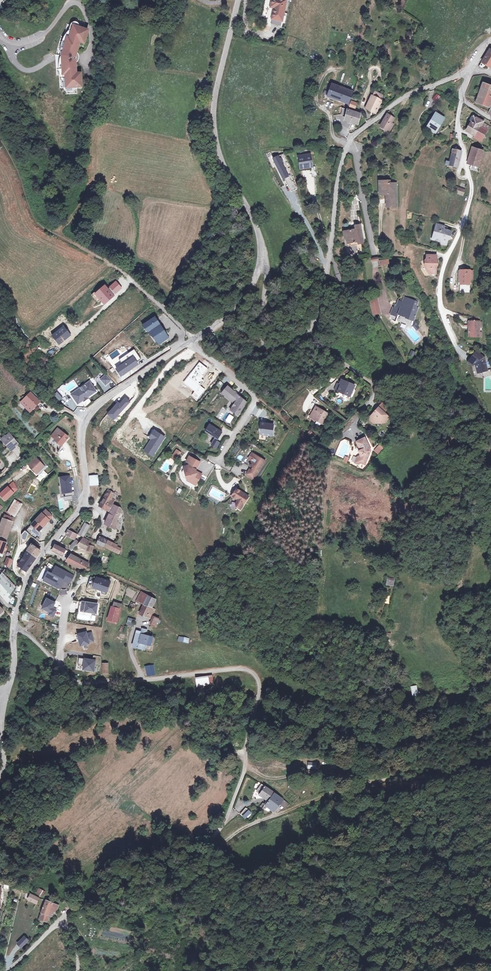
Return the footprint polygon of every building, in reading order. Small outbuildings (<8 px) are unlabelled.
[(280,0),(273,0),(272,8),(275,8),(272,19),(283,22),(287,2),(280,0)] [(62,59),(63,73),(66,73),(66,86),(76,86),(76,84),(81,83),(81,73),(76,73),(76,71),(75,61),(76,60),(77,59),(78,56),(78,54),(76,52),(80,41),(84,42),(88,32),(83,30),(84,28),(74,25),(71,37),(67,36),(64,51),(63,59),(62,59)] [(490,47),(483,60),(480,66),(484,68),(489,63),(490,64),(490,47)] [(485,82),(480,100),(490,104),(490,84),(485,82)] [(329,96),(344,101),(351,103),(354,92),(333,85),(329,96)] [(384,97),(376,93),(373,98),(371,97),(366,108),(377,114),(384,97)] [(349,109),(350,108),(344,108),(343,113),(348,115),(346,121),(359,125),(363,114),(349,109)] [(444,117),(437,113),(430,125),(436,129),(444,117)] [(474,119),(468,128),(478,134),(476,136),(482,139),(484,136),(482,135),(487,128),(489,129),(490,125),(490,123),(476,115),(474,119)] [(389,116),(381,128),(386,131),(387,129),(390,131),(393,124),(392,123),(394,119),(389,116)] [(476,163),(480,164),(485,150),(474,146),(472,157),(476,158),(476,163)] [(298,151),(300,168),(312,166),(309,149),(298,151)] [(456,168),(460,152),(452,149),(449,162),(446,161),(445,165),(449,166),(456,168)] [(284,152),(272,157),(283,178),(284,177),(291,190),(297,187),(288,162),(284,152)] [(476,158),(472,157),(470,167),(480,170),(481,164),(480,164),(476,163),(476,158)] [(382,180),(383,189),(389,189),(389,193),(390,205),(399,205),(398,181),(389,182),(389,179),(382,180)] [(464,194),(466,189),(459,186),(456,191),(464,194)] [(446,225),(438,223),(437,228),(438,228),(436,234),(438,235),(437,239),(443,241),(443,242),(448,244),(449,238),(451,238),(453,230),(448,229),(448,227),(445,227),(446,225)] [(363,242),(360,224),(355,225),(356,231),(354,231),(353,230),(343,231),(344,238),(346,238),(347,245),(363,242)] [(430,270),(432,273),(437,273),(437,265),(438,265),(438,258),(437,258),(437,254),(427,254),(427,258),(425,260),(425,263),(427,263),(427,266),(426,266),(428,271),(430,270)] [(470,270),(460,270),(460,284),(461,284),(461,292),(470,292),(470,278),(470,270)] [(97,296),(105,305),(113,297),(105,288),(97,296)] [(381,312),(378,297),(371,299),(374,313),(381,312)] [(395,307),(394,307),(392,312),(399,314),(399,313),(414,318),(418,308),(416,307),(418,301),(405,297),(403,302),(399,300),(398,304),(397,303),(395,307)] [(483,326),(483,320),(483,316),(478,316),(478,319),(473,319),(472,319),(472,335),(482,335),(482,334),(483,331),(483,326)] [(156,318),(145,326),(150,332),(148,333),(151,336),(153,335),(157,341),(156,342),(159,345),(162,343),(160,339),(167,336),(165,332),(164,333),(161,329),(155,334),(153,331),(160,326),(157,323),(158,322),(156,318)] [(416,323),(417,320),(415,319),(413,325),(419,332),(421,330),(416,323)] [(153,331),(155,334),(161,329),(164,333),(165,332),(158,322),(157,323),(160,326),(153,331)] [(134,350),(119,361),(123,366),(118,369),(123,376),(136,366),(135,364),(141,360),(134,350)] [(479,351),(473,358),(476,361),(478,362),(480,371),(485,370),(490,369),(486,356),(479,351)] [(101,381),(105,386),(111,381),(106,375),(101,381)] [(341,379),(339,383),(340,383),(337,391),(341,393),(342,391),(349,395),(354,386),(341,379)] [(91,385),(89,382),(78,390),(81,390),(81,391),(91,385)] [(75,392),(75,394),(71,397),(77,406),(96,393),(91,385),(81,391),(81,390),(78,390),(75,392)] [(237,417),(245,405),(230,391),(230,392),(226,389),(222,394),(229,399),(227,401),(233,406),(229,412),(237,417)] [(56,392),(53,395),(59,401),(62,397),(56,392)] [(40,401),(34,393),(26,400),(29,403),(27,405),(33,412),(39,406),(37,403),(40,401)] [(309,417),(313,420),(314,418),(322,423),(327,414),(315,407),(309,417)] [(374,423),(377,423),(380,419),(384,423),(385,422),(390,417),(378,407),(368,419),(374,423)] [(271,427),(259,425),(258,431),(259,437),(270,439),(271,427)] [(210,427),(205,433),(216,440),(220,434),(210,427)] [(70,439),(60,430),(53,437),(60,444),(59,445),(62,448),(70,439)] [(5,436),(1,439),(7,447),(10,451),(14,448),(18,454),(23,450),(9,434),(5,436)] [(358,461),(360,462),(364,464),(370,452),(368,449),(369,448),(364,437),(356,441),(359,448),(357,448),(360,455),(358,461)] [(373,451),(378,455),(384,448),(379,444),(373,451)] [(0,453),(0,455),(2,458),(10,451),(7,447),(0,453)] [(251,480),(254,476),(262,464),(258,462),(259,461),(250,455),(246,461),(250,463),(248,467),(251,469),(250,471),(252,472),(251,474),(247,471),(244,476),(251,480)] [(37,473),(38,471),(45,466),(46,465),(38,456),(29,463),(37,473)] [(194,470),(195,468),(198,463),(188,457),(185,462),(188,464),(187,466),(181,467),(182,469),(185,480),(185,481),(189,483),(194,486),(200,475),(195,472),(194,473),(193,473),(193,471),(194,470)] [(44,470),(36,478),(40,482),(48,474),(44,470)] [(69,477),(61,478),(62,493),(64,493),(64,497),(67,497),(67,501),(71,500),(71,496),(73,496),(73,492),(70,492),(69,477)] [(62,493),(61,478),(58,478),(60,497),(63,497),(63,501),(67,501),(67,497),(64,497),(64,493),(62,493)] [(10,490),(1,496),(6,502),(15,496),(15,495),(19,492),(16,485),(10,490)] [(244,495),(244,496),(242,495),(243,494),(235,489),(231,496),(236,500),(236,502),(235,504),(235,507),(239,510),(247,497),(244,495)] [(109,492),(108,491),(99,506),(110,513),(105,523),(119,531),(122,517),(122,513),(121,509),(115,505),(116,504),(113,503),(115,499),(112,497),(114,493),(110,491),(109,492)] [(10,511),(9,512),(13,514),(16,515),(22,505),(15,501),(10,511)] [(45,510),(42,513),(49,520),(52,516),(45,510)] [(42,513),(31,524),(38,530),(49,520),(42,513)] [(0,525),(0,533),(5,535),(6,536),(12,521),(4,518),(3,518),(0,525)] [(89,525),(84,522),(78,533),(83,535),(89,525)] [(66,534),(75,539),(77,534),(68,530),(66,534)] [(26,540),(29,533),(24,531),(20,538),(26,540)] [(81,538),(77,542),(75,545),(91,553),(93,548),(88,546),(90,540),(82,537),(81,538)] [(115,544),(98,537),(96,542),(115,551),(116,549),(114,548),(115,544)] [(35,540),(24,555),(32,562),(40,550),(38,549),(41,545),(35,540)] [(75,545),(77,542),(76,541),(75,542),(74,541),(69,547),(72,549),(75,545)] [(54,546),(51,551),(54,552),(60,556),(64,553),(54,546)] [(66,561),(79,568),(85,568),(86,563),(70,554),(66,561)] [(29,566),(32,562),(24,555),(18,564),(22,567),(25,563),(29,566)] [(63,579),(70,582),(74,575),(56,565),(53,572),(49,570),(45,577),(53,581),(52,584),(59,587),(61,582),(60,581),(62,578),(63,579)] [(16,584),(3,572),(1,574),(14,587),(16,584)] [(1,574),(0,575),(0,580),(11,592),(14,587),(1,574)] [(102,592),(106,594),(111,581),(102,578),(97,577),(96,579),(92,578),(89,585),(103,590),(102,592)] [(394,586),(395,578),(387,577),(386,585),(394,586)] [(9,600),(14,596),(10,593),(11,592),(0,580),(0,591),(9,600)] [(155,599),(148,594),(144,603),(141,611),(150,616),(154,607),(151,606),(155,599)] [(51,611),(49,614),(53,616),(57,609),(53,607),(55,602),(47,598),(42,607),(51,611)] [(98,603),(83,601),(81,610),(96,613),(98,603)] [(116,622),(121,604),(115,602),(112,607),(110,620),(116,622)] [(21,620),(29,621),(31,614),(23,612),(21,620)] [(128,617),(126,625),(134,627),(136,620),(128,617)] [(32,620),(26,626),(29,630),(36,624),(32,620)] [(134,641),(145,643),(150,644),(151,637),(145,635),(146,630),(141,629),(140,634),(140,636),(135,635),(134,641)] [(77,641),(79,640),(80,645),(89,643),(89,641),(93,640),(91,632),(87,633),(86,631),(75,634),(77,641)] [(79,657),(78,664),(84,665),(83,669),(94,671),(95,660),(79,657)] [(145,666),(146,677),(156,675),(154,665),(145,666)] [(293,766),(291,758),(283,759),(284,765),(282,766),(282,769),(293,766)] [(242,767),(234,765),(232,771),(233,771),(232,775),(239,777),(242,767)] [(265,787),(259,795),(265,799),(271,793),(270,793),(271,792),(265,787)] [(275,794),(274,795),(271,793),(265,799),(269,802),(266,806),(274,812),(280,804),(282,802),(283,800),(275,794)] [(245,809),(239,816),(245,820),(250,814),(245,809)] [(38,903),(41,898),(32,894),(29,899),(38,903)] [(60,906),(48,901),(41,918),(47,921),(50,914),(52,915),(54,911),(57,912),(60,906)]
